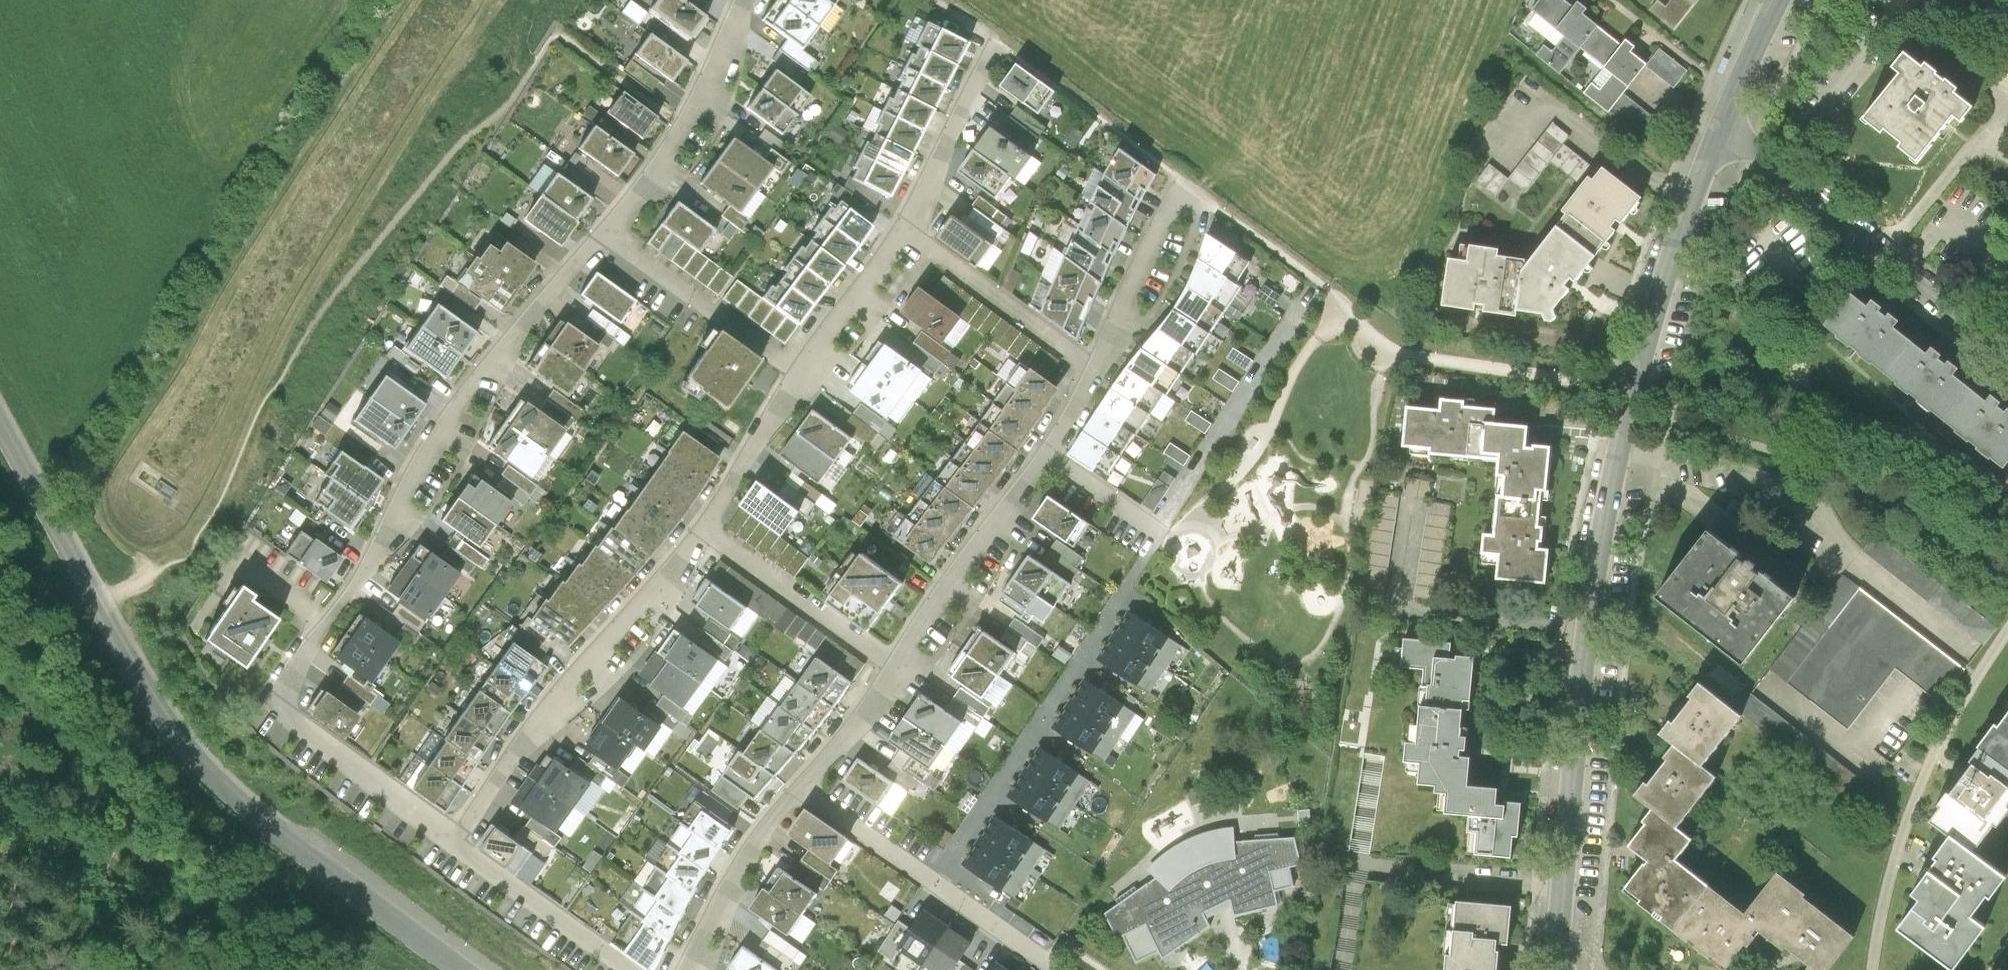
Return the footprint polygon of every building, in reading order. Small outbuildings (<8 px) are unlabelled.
[(689,39),(706,16),(684,0),(656,0),(649,10),(689,39)] [(761,20),(787,40),(802,50),(818,28),(781,0),(776,0),(761,20)] [(827,0),(781,0),(818,28),(835,6),(827,0)] [(1553,27),(1571,5),(1564,0),(1538,0),(1531,9),(1553,27)] [(1534,53),(1560,74),(1580,48),(1597,28),(1598,26),(1581,12),(1585,7),(1576,0),(1575,0),(1571,5),(1553,27),(1564,36),(1552,51),(1542,43),(1534,53)] [(1650,10),(1674,30),(1698,0),(1672,0),(1666,7),(1658,1),(1650,10)] [(956,65),(968,43),(926,22),(915,45),(918,46),(956,65)] [(1580,48),(1602,65),(1618,45),(1597,28),(1580,48)] [(634,55),(671,82),(687,61),(650,33),(634,55)] [(1590,82),(1582,92),(1608,112),(1609,110),(1623,93),(1645,66),(1647,64),(1629,50),(1633,45),(1624,37),(1618,45),(1602,65),(1612,74),(1600,90),(1590,82)] [(787,40),(780,50),(798,63),(808,70),(816,60),(802,50),(787,40)] [(945,87),(956,65),(918,46),(914,55),(910,54),(904,67),(945,87)] [(1645,66),(1673,89),(1687,71),(1659,49),(1647,64),(1645,66)] [(798,63),(780,50),(772,60),(791,73),(798,63)] [(1900,73),(1863,118),(1882,133),(1885,129),(1902,143),(1899,148),(1918,162),(1955,116),(1962,123),(1975,107),(1956,92),(1959,88),(1947,78),(1945,80),(1937,74),(1939,72),(1926,62),(1923,66),(1905,51),(1892,67),(1900,73)] [(1057,92),(1018,64),(1002,86),(1040,115),(1057,92)] [(934,109),(945,87),(904,67),(897,80),(900,81),(896,90),(934,109)] [(811,96),(775,69),(760,89),(797,115),(811,96)] [(760,89),(746,108),(782,135),(797,115),(760,89)] [(923,131),(934,109),(896,90),(892,99),(888,97),(881,111),(923,131)] [(642,138),(658,117),(623,92),(607,113),(642,138)] [(1661,124),(1623,93),(1609,110),(1647,141),(1661,124)] [(912,153),(923,131),(881,111),(875,123),(878,125),(874,134),(912,153)] [(1552,123),(1508,178),(1509,179),(1525,192),(1550,160),(1578,183),(1591,166),(1564,144),(1570,137),(1552,123)] [(578,148),(617,176),(633,154),(594,126),(578,148)] [(1032,156),(992,126),(975,149),(1012,177),(1015,179),(1032,156)] [(771,150),(776,154),(784,144),(765,130),(758,140),(771,150)] [(901,175),(912,153),(874,134),(869,143),(866,141),(859,154),(901,175)] [(763,161),(733,139),(717,161),(756,190),(772,168),(763,161)] [(1142,201),(1157,175),(1121,148),(1105,174),(1142,201)] [(975,149),(959,171),(996,199),(1012,177),(975,149)] [(771,150),(763,161),(782,174),(790,163),(776,154),(771,150)] [(881,194),(890,198),(901,175),(859,154),(853,167),(856,169),(851,179),(881,194)] [(717,161),(701,182),(732,207),(739,213),(756,190),(717,161)] [(1490,164),(1477,181),(1495,196),(1509,179),(1508,178),(1490,164)] [(1569,215),(1560,227),(1598,256),(1617,231),(1613,228),(1619,220),(1624,224),(1644,199),(1605,168),(1595,181),(1590,177),(1564,211),(1569,215)] [(576,221),(592,198),(557,172),(540,195),(542,197),(576,221)] [(1128,228),(1142,201),(1105,174),(1091,201),(1128,228)] [(874,208),(881,194),(851,179),(849,178),(844,188),(864,201),(874,208)] [(857,213),(864,201),(844,188),(837,185),(831,194),(840,201),(857,213)] [(526,219),(559,244),(576,221),(542,197),(526,219)] [(822,219),(858,246),(874,226),(857,213),(840,201),(834,209),(831,206),(822,219)] [(1115,255),(1128,228),(1091,201),(1078,228),(1115,255)] [(677,202),(661,224),(699,252),(716,230),(677,202)] [(739,213),(732,207),(724,217),(740,230),(748,219),(739,213)] [(994,245),(953,215),(936,238),(977,268),(994,245)] [(810,240),(844,266),(858,246),(822,219),(813,230),(816,232),(810,240)] [(732,276),(699,252),(661,224),(647,243),(718,296),(732,276)] [(1530,260),(1521,272),(1516,310),(1520,311),(1544,313),(1547,320),(1553,321),(1557,317),(1555,310),(1571,289),(1567,286),(1572,279),(1577,283),(1598,256),(1560,227),(1558,225),(1530,260)] [(1103,283),(1115,255),(1078,228),(1066,256),(1103,283)] [(1251,262),(1208,234),(1199,259),(1237,284),(1251,262)] [(480,260),(517,287),(533,264),(496,238),(480,260)] [(792,258),(828,286),(844,266),(810,240),(804,248),(801,246),(792,258)] [(1518,317),(1520,311),(1516,310),(1521,272),(1530,260),(1500,256),(1500,249),(1471,245),(1469,262),(1449,259),(1443,306),(1476,310),(1477,305),(1487,306),(1487,312),(1518,317)] [(1091,310),(1103,283),(1066,256),(1054,284),(1091,310)] [(461,281),(501,310),(517,287),(480,260),(477,258),(461,281)] [(780,279),(813,305),(828,286),(792,258),(783,269),(786,272),(780,279)] [(1237,284),(1199,259),(1188,287),(1225,312),(1242,286),(1237,284)] [(596,272),(580,294),(620,324),(637,301),(596,272)] [(931,296),(960,318),(1022,362),(1046,380),(1060,361),(945,277),(931,296)] [(771,286),(761,298),(798,325),(813,305),(780,279),(774,288),(771,286)] [(784,344),(798,325),(761,298),(737,280),(722,299),(784,344)] [(1042,312),(1078,339),(1091,310),(1054,284),(1042,312)] [(1225,312),(1188,287),(1174,309),(1211,333),(1225,312)] [(920,288),(903,311),(943,341),(960,318),(931,296),(920,288)] [(1823,322),(1883,370),(1909,339),(1892,325),(1898,318),(1888,311),(1885,314),(1877,308),(1880,305),(1871,297),(1865,304),(1849,290),(1823,322)] [(461,355),(477,333),(437,304),(421,326),(461,355)] [(1211,333),(1174,309),(1159,329),(1196,353),(1198,354),(1211,333)] [(631,337),(593,310),(586,319),(624,347),(631,337)] [(599,348),(560,321),(544,343),(583,371),(599,348)] [(405,349),(445,378),(461,355),(421,326),(405,349)] [(1196,353),(1159,329),(1143,348),(1182,374),(1196,353)] [(685,379),(726,408),(760,360),(720,331),(685,379)] [(922,333),(915,343),(951,369),(952,370),(960,360),(922,333)] [(1925,352),(1909,339),(1883,370),(1943,419),(1969,386),(1953,373),(1957,367),(1948,359),(1945,363),(1937,357),(1940,353),(1931,345),(1925,352)] [(920,371),(880,341),(864,364),(904,393),(920,371)] [(544,343),(528,366),(567,394),(583,371),(544,343)] [(951,369),(915,343),(907,353),(943,379),(951,369)] [(1253,357),(1234,345),(1227,357),(1246,369),(1253,357)] [(1182,374),(1143,348),(1127,368),(1165,393),(1168,395),(1182,374)] [(1044,409),(1056,388),(1046,380),(1022,362),(1007,382),(1009,384),(1044,409)] [(864,364),(848,386),(888,415),(904,393),(864,364)] [(1239,380),(1219,366),(1212,376),(1232,390),(1239,380)] [(1165,393),(1127,368),(1113,389),(1151,414),(1165,393)] [(410,427),(426,405),(414,396),(417,392),(388,371),(369,398),(410,427)] [(1031,430),(1044,409),(1009,384),(995,403),(1031,430)] [(1969,386),(1943,419),(2003,468),(2007,462),(2007,407),(2004,411),(1997,405),(2000,401),(1991,394),(1986,400),(1969,386)] [(1151,414),(1113,389),(1099,410),(1135,433),(1137,435),(1151,414)] [(1431,453),(1486,458),(1489,419),(1498,419),(1499,407),(1467,404),(1468,399),(1443,397),(1442,408),(1409,404),(1405,446),(1432,448),(1431,453)] [(382,441),(394,449),(410,427),(369,398),(351,424),(380,445),(382,441)] [(561,429),(521,400),(504,423),(545,452),(561,429)] [(1017,449),(1031,430),(995,403),(981,423),(1017,449)] [(861,405),(853,416),(885,439),(889,441),(897,430),(861,405)] [(1213,420),(1192,406),(1185,416),(1205,430),(1213,420)] [(853,438),(814,409),(798,432),(836,461),(853,438)] [(1135,433),(1099,410),(1085,431),(1122,455),(1135,433)] [(885,439),(853,416),(846,426),(878,449),(885,439)] [(1533,423),(1498,419),(1489,419),(1486,458),(1502,460),(1501,473),(1509,474),(1507,495),(1545,498),(1545,488),(1551,489),(1556,443),(1538,442),(1537,445),(1531,444),(1533,423)] [(504,423),(487,445),(529,475),(545,452),(504,423)] [(1003,468),(1017,449),(981,423),(967,441),(1003,468)] [(1085,431),(1069,455),(1094,471),(1097,466),(1109,474),(1122,455),(1085,431)] [(706,479),(717,459),(682,432),(667,453),(706,479)] [(798,432),(781,454),(820,483),(836,461),(798,432)] [(1192,452),(1170,437),(1162,449),(1184,464),(1192,452)] [(988,488),(1003,468),(967,441),(952,461),(988,488)] [(365,503),(382,479),(340,450),(324,473),(331,479),(365,503)] [(693,498),(706,479),(667,453),(654,472),(693,498)] [(973,506),(988,488),(952,461),(938,479),(973,506)] [(679,517),(693,498),(654,472),(641,491),(679,517)] [(517,502),(474,473),(456,498),(495,524),(500,527),(517,502)] [(1158,475),(1140,501),(1154,510),(1171,484),(1158,475)] [(793,476),(787,485),(816,504),(822,495),(793,476)] [(1432,481),(1409,477),(1405,499),(1429,503),(1432,481)] [(315,501),(349,525),(365,503),(331,479),(315,501)] [(958,525),(973,506),(938,479),(923,498),(958,525)] [(780,496),(760,482),(742,509),(783,538),(802,512),(780,496)] [(787,485),(780,496),(808,515),(816,504),(787,485)] [(663,537),(679,517),(641,491),(627,511),(663,537)] [(1400,497),(1377,493),(1359,611),(1382,615),(1400,497)] [(1542,525),(1545,498),(1507,495),(1499,494),(1495,534),(1486,533),(1484,554),(1501,556),(1499,578),(1549,583),(1552,548),(1542,547),(1542,542),(1545,542),(1546,525),(1542,525)] [(1091,524),(1050,496),(1034,519),(1075,547),(1091,524)] [(456,498),(441,520),(479,547),(495,524),(456,498)] [(944,544),(958,525),(923,498),(909,518),(944,544)] [(1452,507),(1429,503),(1414,597),(1437,601),(1452,507)] [(742,509),(728,528),(795,577),(810,558),(783,538),(742,509)] [(648,555),(663,537),(627,511),(613,530),(648,555)] [(895,536),(931,562),(944,544),(909,518),(895,536)] [(631,573),(648,555),(613,530),(611,529),(597,548),(631,573)] [(284,552),(323,580),(339,559),(300,531),(284,552)] [(1710,533),(1658,597),(1744,665),(1795,602),(1710,533)] [(1875,533),(1862,550),(1984,645),(1997,629),(1875,533)] [(460,574),(420,545),(404,567),(444,596),(460,574)] [(616,592),(631,573),(597,548),(596,547),(581,567),(616,592)] [(904,583),(863,553),(827,601),(868,631),(904,583)] [(1071,583),(1030,555),(1014,578),(1056,607),(1071,583)] [(721,560),(708,578),(749,607),(819,657),(853,682),(866,664),(721,560)] [(564,584),(599,610),(616,592),(581,567),(578,565),(564,584)] [(404,567),(387,590),(428,619),(444,596),(404,567)] [(1843,577),(1771,670),(1850,731),(1896,670),(1939,703),(1964,670),(1843,577)] [(708,578),(692,601),(733,630),(749,607),(708,578)] [(1014,578),(998,601),(1030,623),(1035,615),(1045,621),(1056,607),(1014,578)] [(561,581),(548,601),(584,627),(599,610),(564,584),(561,581)] [(204,639),(244,667),(279,618),(252,599),(255,595),(241,585),(204,639)] [(545,599),(530,620),(568,646),(584,627),(548,601),(545,599)] [(1132,607),(1115,632),(1165,666),(1182,641),(1132,607)] [(360,614),(345,635),(383,662),(398,641),(360,614)] [(711,621),(704,629),(733,649),(739,640),(711,621)] [(1016,653),(980,627),(964,650),(1001,675),(1016,653)] [(718,658),(677,629),(660,652),(701,681),(718,658)] [(733,649),(704,629),(698,639),(727,659),(733,649)] [(520,632),(513,641),(540,661),(547,652),(520,632)] [(1115,632),(1096,657),(1148,692),(1165,666),(1115,632)] [(369,681),(383,662),(345,635),(331,654),(369,681)] [(1428,688),(1427,706),(1464,709),(1465,701),(1471,702),(1475,658),(1457,656),(1457,660),(1449,659),(1450,645),(1403,640),(1400,669),(1424,671),(1422,687),(1428,688)] [(528,691),(546,666),(540,661),(513,641),(494,666),(528,691)] [(964,650),(948,672),(985,698),(1001,675),(964,650)] [(660,652),(644,675),(684,704),(701,681),(660,652)] [(836,707),(853,682),(819,657),(800,682),(836,707)] [(510,713),(528,691),(494,666),(477,690),(510,713)] [(1088,677),(1071,702),(1121,736),(1138,711),(1088,677)] [(817,730),(836,707),(800,682),(783,707),(817,730)] [(1657,734),(1672,746),(1700,768),(1741,716),(1737,712),(1698,682),(1687,697),(1691,699),(1671,725),(1667,722),(1657,734)] [(321,690),(306,710),(342,735),(357,715),(321,690)] [(493,737),(510,713),(477,690),(460,714),(493,737)] [(964,722),(922,694),(906,717),(948,745),(964,722)] [(1750,695),(1737,712),(1741,716),(1858,807),(1872,790),(1750,695)] [(660,726),(620,697),(603,720),(639,746),(644,749),(660,726)] [(665,697),(659,705),(682,722),(688,712),(665,697)] [(682,722),(659,705),(653,701),(646,710),(686,739),(693,730),(682,722)] [(1071,702),(1053,727),(1104,762),(1121,736),(1071,702)] [(798,753),(817,730),(783,707),(782,706),(765,730),(798,753)] [(1438,792),(1449,793),(1470,786),(1472,758),(1461,757),(1462,749),(1468,749),(1469,737),(1462,736),(1464,709),(1427,706),(1422,706),(1419,743),(1408,742),(1406,762),(1422,763),(1420,784),(1438,785),(1438,792)] [(1999,725),(1995,723),(1978,745),(1981,747),(2007,767),(2007,713),(1999,725)] [(477,762),(493,737),(460,714),(443,739),(444,740),(477,762)] [(906,717),(890,740),(931,769),(948,745),(906,717)] [(603,720),(587,742),(619,766),(625,758),(631,757),(639,746),(603,720)] [(777,776),(798,753),(765,730),(763,729),(745,753),(777,776)] [(461,786),(477,762),(444,740),(428,764),(461,786)] [(1041,745),(1024,771),(1074,805),(1091,780),(1041,745)] [(1714,779),(1700,768),(1672,746),(1662,759),(1665,761),(1646,786),(1642,783),(1632,796),(1649,810),(1675,830),(1714,779)] [(1981,747),(1970,760),(1973,762),(1949,794),(1947,792),(1938,805),(1941,807),(1931,820),(1950,834),(1973,852),(1994,824),(1998,827),(2007,813),(2007,767),(1981,747)] [(723,775),(756,799),(777,776),(745,753),(742,751),(723,775)] [(590,783),(549,755),(533,778),(574,807),(590,783)] [(597,755),(590,764),(607,776),(624,788),(630,779),(597,755)] [(607,776),(590,764),(579,756),(573,766),(600,785),(607,776)] [(859,758),(843,780),(880,806),(896,783),(859,758)] [(411,789),(444,811),(461,786),(428,764),(411,789)] [(1024,771),(1005,796),(1057,831),(1074,805),(1024,771)] [(533,778),(517,801),(558,830),(574,807),(533,778)] [(1500,789),(1470,786),(1449,793),(1448,813),(1470,815),(1469,833),(1478,834),(1476,855),(1511,858),(1513,837),(1519,838),(1522,804),(1504,803),(1504,806),(1498,805),(1500,789)] [(1206,801),(1202,787),(1189,791),(1193,805),(1206,801)] [(721,849),(735,827),(698,800),(682,822),(684,823),(721,849)] [(808,810),(792,833),(833,861),(849,838),(808,810)] [(1688,841),(1675,830),(1649,810),(1639,823),(1643,826),(1626,847),(1646,863),(1643,867),(1641,866),(1623,889),(1639,902),(1636,905),(1651,917),(1654,914),(1661,919),(1658,923),(1671,933),(1706,888),(1672,861),(1688,841)] [(997,812),(980,837),(1030,871),(1048,846),(997,812)] [(563,838),(534,818),(527,827),(553,845),(556,847),(563,838)] [(535,853),(494,823),(477,846),(518,875),(535,853)] [(708,870),(721,849),(684,823),(670,843),(672,845),(708,870)] [(553,845),(527,827),(525,825),(518,835),(546,855),(553,845)] [(1106,914),(1118,938),(1126,934),(1136,957),(1159,946),(1165,959),(1211,926),(1205,912),(1231,901),(1235,917),(1279,905),(1275,889),(1295,885),(1290,867),(1302,864),(1297,837),(1237,841),(1236,827),(1218,829),(1204,833),(1186,841),(1167,852),(1156,862),(1149,871),(1158,878),(1106,914)] [(1973,852),(1950,834),(1933,857),(1936,859),(1910,893),(1918,898),(1896,928),(1951,969),(1953,969),(1986,927),(1972,916),(1987,896),(1990,899),(2007,877),(1973,852)] [(980,837),(962,862),(1014,897),(1030,871),(980,837)] [(696,893),(708,870),(672,845),(657,865),(660,867),(696,893)] [(648,890),(684,915),(696,893),(660,867),(645,888),(648,890)] [(819,894),(780,867),(766,887),(805,914),(819,894)] [(1744,918),(1706,888),(1671,933),(1685,943),(1688,940),(1696,946),(1693,950),(1706,961),(1709,956),(1726,969),(1745,944),(1748,947),(1755,938),(1751,935),(1757,928),(1771,939),(1803,898),(1804,897),(1777,875),(1744,918)] [(766,887),(752,907),(791,934),(805,914),(766,887)] [(637,912),(672,938),(684,915),(648,890),(633,910),(637,912)] [(1803,898),(1771,939),(1784,949),(1786,947),(1810,965),(1808,969),(1810,969),(1830,969),(1855,938),(1803,898)] [(1458,900),(1455,928),(1477,930),(1476,936),(1500,938),(1500,943),(1510,944),(1513,905),(1458,900)] [(672,938),(637,912),(619,937),(659,965),(672,938)] [(949,929),(925,913),(902,947),(926,963),(949,929)] [(1502,950),(1499,949),(1500,943),(1500,938),(1476,936),(1477,930),(1455,928),(1453,954),(1449,953),(1447,969),(1500,969),(1502,950)] [(971,944),(949,929),(926,963),(937,969),(954,969),(971,944)] [(729,969),(731,969),(780,969),(745,945),(729,969)] [(972,968),(961,961),(955,969),(971,969),(972,968)]
